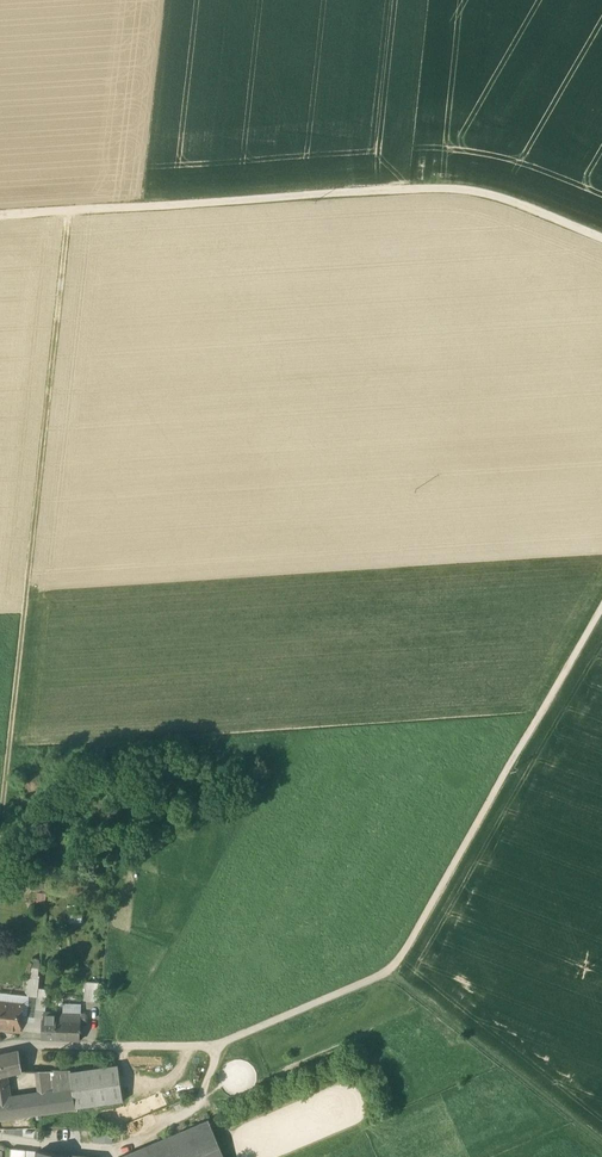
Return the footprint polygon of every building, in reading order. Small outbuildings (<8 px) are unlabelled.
[(40,976),(28,975),(26,992),(29,996),(37,997),(38,989),(40,976)] [(102,983),(86,982),(84,1000),(100,1001),(102,983)] [(48,990),(38,989),(37,997),(36,1008),(46,1010),(48,990)] [(11,994),(10,1004),(0,1003),(0,1027),(20,1030),(22,1016),(27,1016),(29,996),(11,994)] [(37,997),(29,996),(27,1016),(35,1017),(36,1008),(37,997)] [(57,1013),(44,1012),(44,1019),(42,1019),(42,1038),(56,1039),(57,1013)] [(86,1013),(57,1013),(56,1039),(80,1040),(81,1022),(85,1022),(87,1021),(87,1015),(86,1013)] [(27,1016),(22,1016),(20,1030),(34,1031),(35,1017),(27,1016)] [(0,1055),(0,1076),(8,1074),(25,1070),(19,1050),(0,1055)] [(119,1064),(71,1071),(74,1088),(77,1108),(124,1100),(119,1064)] [(53,1071),(36,1071),(39,1094),(55,1091),(53,1071)] [(71,1071),(53,1071),(55,1091),(74,1088),(71,1071)] [(12,1098),(8,1074),(0,1076),(0,1100),(12,1098)] [(190,1081),(164,1090),(167,1100),(193,1091),(190,1081)] [(0,1100),(0,1119),(77,1108),(74,1088),(55,1091),(39,1094),(12,1098),(0,1100)] [(120,1156),(225,1156),(209,1120),(120,1156)] [(93,1131),(93,1141),(112,1141),(113,1131),(93,1131)] [(11,1148),(10,1156),(25,1156),(26,1150),(11,1148)]
